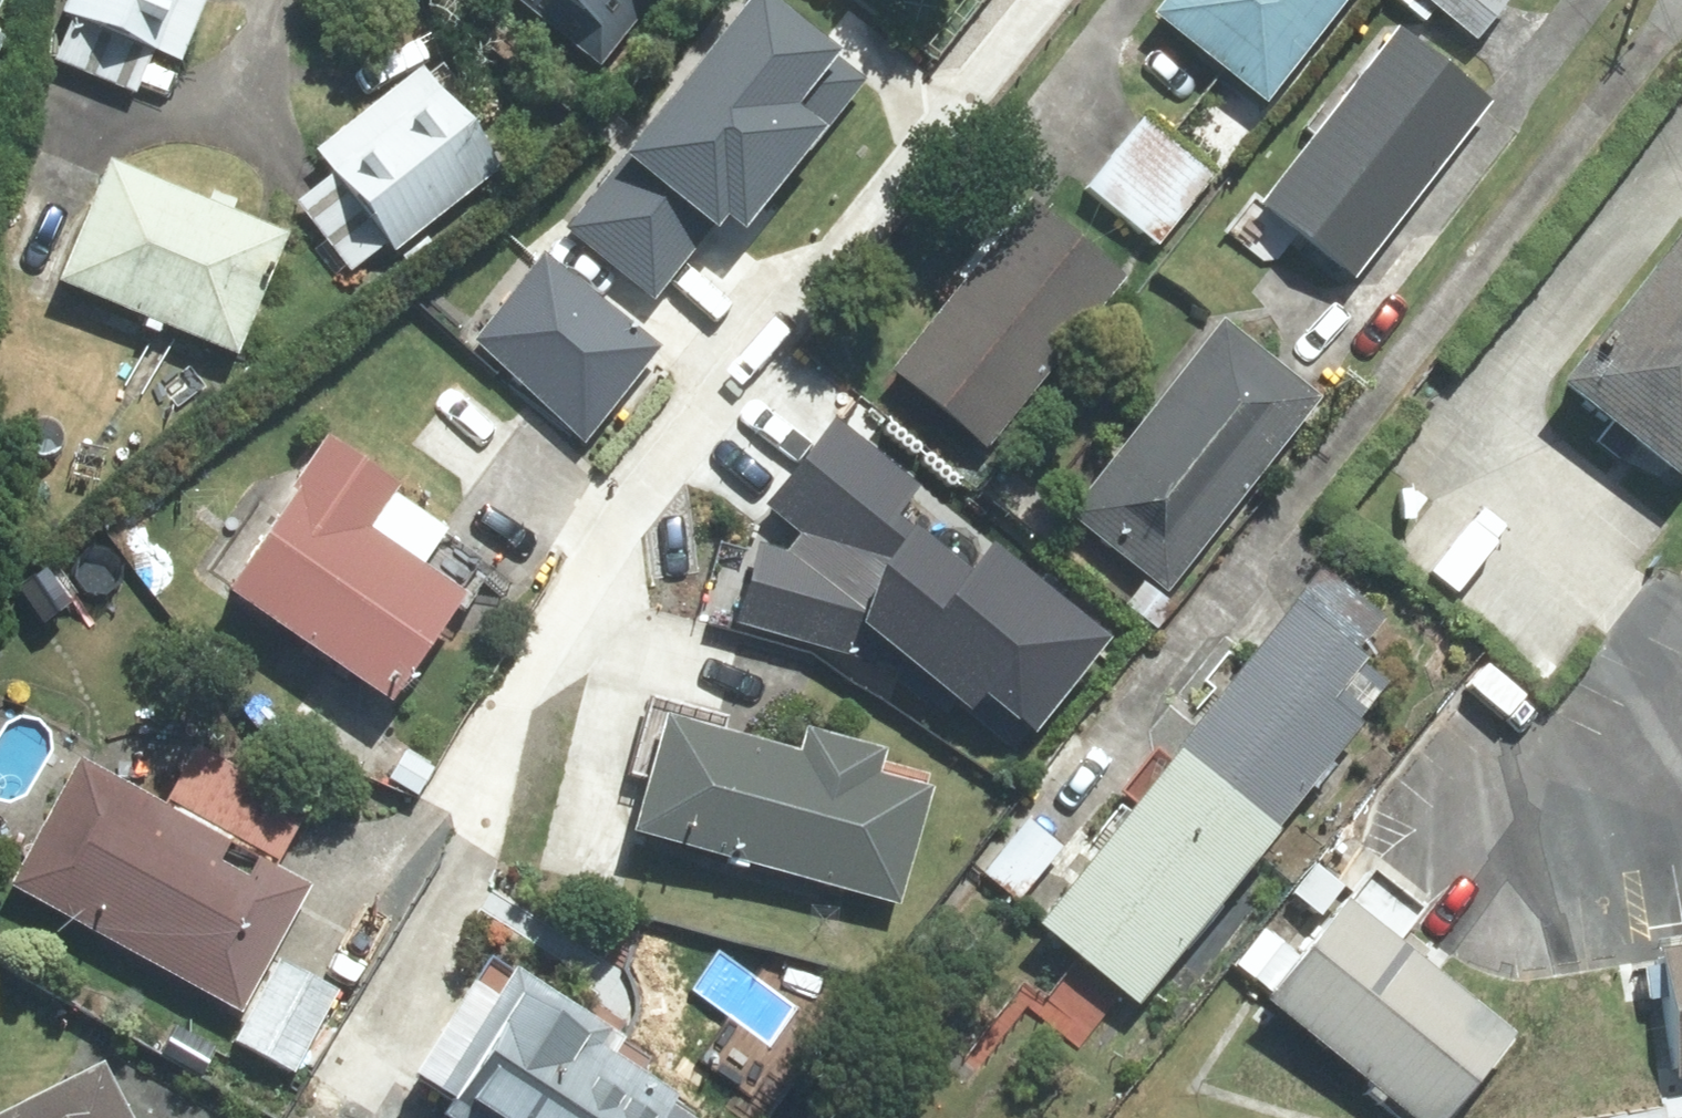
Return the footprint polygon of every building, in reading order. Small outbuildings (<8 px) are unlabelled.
[(167,69),(193,0),(58,0),(49,22),(64,28),(49,68),(125,97),(140,59),(167,69)] [(595,71),(648,0),(498,0),(595,71)] [(771,0),(742,0),(567,221),(653,289),(718,207),(737,222),(858,69),(771,0)] [(1156,6),(1264,91),(1336,0),(1161,0),(1156,6)] [(1472,31),(1498,0),(1433,0),(1472,31)] [(1486,98),(1394,27),(1261,199),(1352,269),(1486,98)] [(405,74),(299,160),(318,184),(285,211),(341,280),(378,250),(384,257),(486,174),(405,74)] [(1215,170),(1142,111),(1086,179),(1159,238),(1215,170)] [(89,176),(43,293),(221,363),(267,246),(89,176)] [(1031,196),(892,364),(985,440),(1124,273),(1031,196)] [(1545,403),(1676,500),(1681,491),(1681,219),(1545,403)] [(543,249),(473,332),(583,424),(654,341),(543,249)] [(1220,316),(1068,507),(1167,586),(1319,394),(1220,316)] [(1029,726),(1105,632),(988,538),(963,569),(891,512),(917,479),(831,409),(759,498),(797,529),(784,545),(756,538),(735,615),(848,645),(856,616),(966,705),(980,687),(1029,726)] [(387,487),(391,481),(323,435),(221,585),(389,698),(463,589),(419,559),(443,524),(387,487)] [(1174,747),(1272,826),(1421,640),(1322,562),(1174,747)] [(895,894),(927,781),(875,766),(881,744),(801,722),(794,746),(645,704),(627,767),(648,772),(634,822),(895,894)] [(308,877),(275,859),(300,812),(191,753),(169,794),(79,746),(7,877),(240,1002),(308,877)] [(1272,826),(1174,747),(1038,918),(1136,995),(1272,826)] [(1026,812),(985,865),(1018,891),(1060,839),(1026,812)] [(1403,920),(1349,881),(1323,918),(1316,913),(1328,896),(1298,875),(1279,902),(1309,922),(1286,955),(1255,933),(1224,977),(1255,999),(1243,1015),(1389,1117),(1429,1117),(1488,1034),(1378,956),(1403,920)] [(340,983),(282,951),(237,1033),(295,1065),(340,983)] [(1649,958),(1672,1095),(1681,1094),(1681,952),(1649,958)] [(623,1030),(513,960),(494,989),(471,974),(408,1073),(479,1117),(699,1117),(700,1116),(671,1097),(677,1087),(613,1046),(623,1030)] [(92,1070),(0,1112),(0,1117),(219,1117),(101,1070),(92,1070)]
